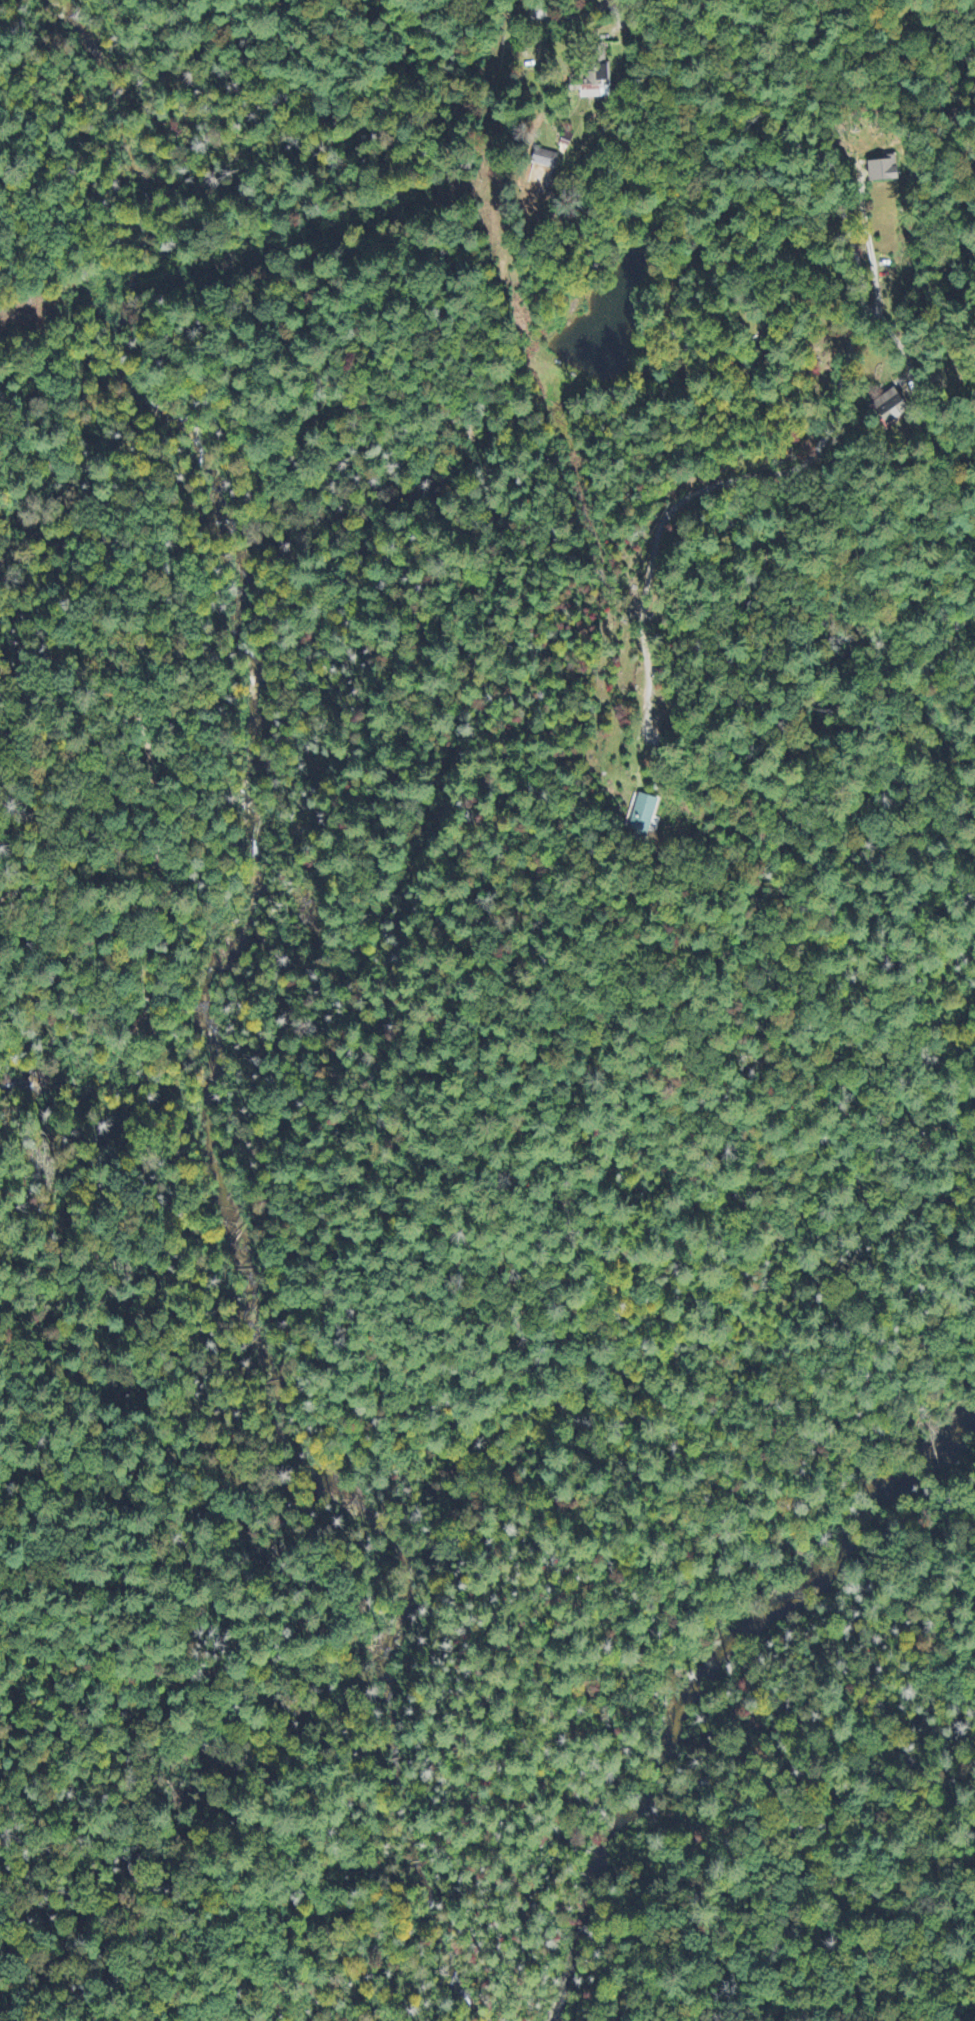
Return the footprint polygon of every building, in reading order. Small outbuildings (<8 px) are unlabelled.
[(561,156),(539,150),(535,164),(557,171),(561,156)] [(901,182),(901,168),(897,168),(897,159),(870,160),(871,182),(901,182)] [(876,404),(891,427),(913,412),(897,389),(876,404)] [(663,801),(645,795),(633,833),(652,838),(663,801)]
